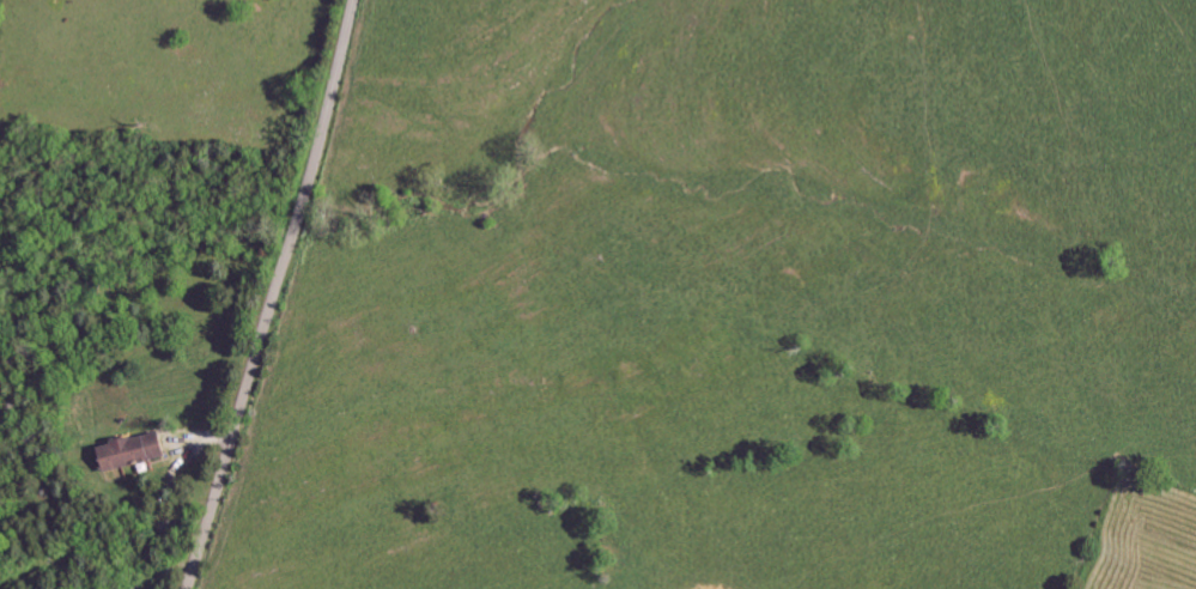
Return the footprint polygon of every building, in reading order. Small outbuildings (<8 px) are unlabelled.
[(171,457),(165,432),(104,447),(111,473),(171,457)]
